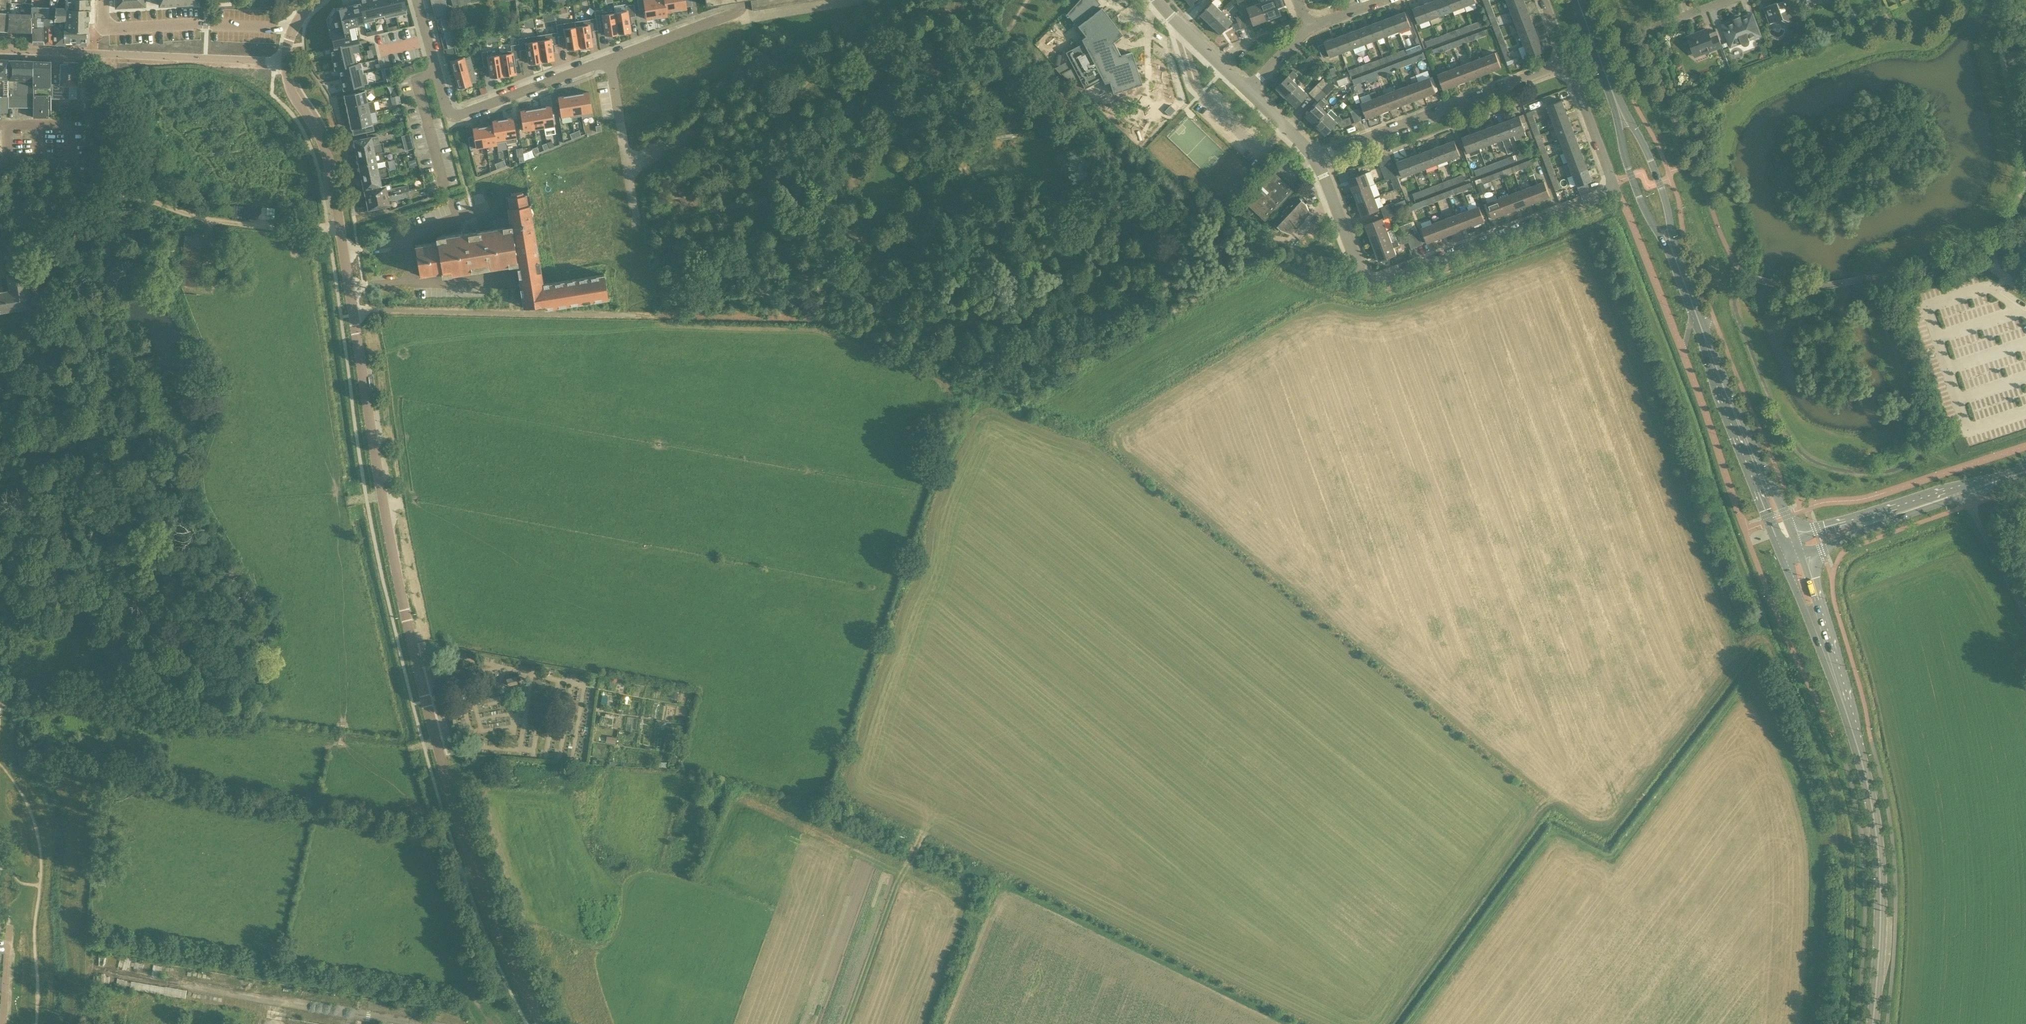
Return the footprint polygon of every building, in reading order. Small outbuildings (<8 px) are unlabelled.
[(8,31),(10,0),(0,0),(0,30),(8,31)] [(21,0),(10,0),(8,31),(20,31),(21,0)] [(32,0),(21,0),(20,31),(32,32),(32,0)] [(43,21),(44,20),(44,17),(49,17),(51,0),(32,0),(32,32),(32,43),(44,44),(43,21)] [(55,23),(55,22),(58,2),(58,0),(51,0),(49,17),(44,17),(44,20),(43,21),(44,44),(54,44),(55,23)] [(54,44),(84,44),(89,39),(89,10),(91,10),(91,0),(65,0),(65,2),(58,2),(55,22),(55,23),(54,44)] [(370,0),(358,0),(358,3),(359,3),(364,23),(363,23),(363,24),(374,21),(374,19),(370,0)] [(374,19),(384,16),(381,0),(370,0),(374,19)] [(384,16),(385,19),(395,16),(392,0),(381,0),(384,16)] [(395,16),(407,14),(405,5),(404,0),(392,0),(395,16)] [(445,0),(430,0),(435,20),(440,19),(448,48),(456,46),(445,0)] [(639,10),(644,9),(646,19),(657,17),(654,0),(637,0),(639,10)] [(657,17),(667,16),(666,12),(664,0),(654,0),(657,17)] [(674,0),(664,0),(666,12),(676,10),(674,0)] [(676,10),(687,8),(685,0),(674,0),(676,10)] [(759,9),(757,0),(751,0),(752,10),(759,9)] [(1259,3),(1265,20),(1278,15),(1276,9),(1283,6),(1281,0),(1266,0),(1259,3)] [(1430,19),(1441,15),(1436,0),(1435,0),(1424,4),(1430,19)] [(1441,15),(1453,10),(1449,0),(1436,0),(1441,15)] [(1453,10),(1464,6),(1462,0),(1449,0),(1453,10)] [(1511,11),(1526,5),(1524,0),(1507,0),(1511,11)] [(1777,2),(1763,7),(1769,23),(1783,18),(1789,21),(1798,17),(1792,0),(1782,0),(1777,2)] [(1211,2),(1199,15),(1209,24),(1221,12),(1215,6),(1211,2)] [(335,17),(331,18),(335,35),(332,36),(334,46),(350,43),(350,44),(359,42),(355,25),(363,23),(364,23),(359,3),(358,3),(338,8),(339,11),(335,17)] [(1265,20),(1259,3),(1245,8),(1252,25),(1265,20)] [(1430,19),(1424,4),(1413,9),(1418,23),(1430,19)] [(635,16),(634,5),(633,5),(626,6),(627,11),(615,13),(618,33),(620,33),(621,35),(628,33),(628,32),(630,31),(628,17),(635,16)] [(1526,5),(1511,11),(1515,23),(1530,17),(1526,5)] [(1490,19),(1496,17),(1491,6),(1486,8),(1490,19)] [(1084,42),(1080,44),(1065,52),(1070,60),(1054,68),(1056,71),(1073,87),(1082,83),(1084,88),(1102,79),(1104,82),(1109,81),(1113,92),(1141,84),(1131,52),(1118,56),(1111,43),(1121,34),(1101,8),(1078,26),(1085,36),(1082,39),(1084,42)] [(618,33),(615,13),(615,10),(603,12),(603,10),(594,11),(595,18),(596,23),(603,21),(605,32),(606,35),(608,35),(609,36),(616,35),(616,34),(618,33)] [(543,13),(544,21),(555,19),(553,11),(543,13)] [(1221,12),(1209,24),(1219,34),(1231,22),(1221,12)] [(1393,16),(1399,31),(1410,27),(1405,12),(1393,16)] [(1241,15),(1235,17),(1239,29),(1246,27),(1241,15)] [(1730,47),(1741,43),(1741,44),(1742,45),(1743,45),(1744,46),(1745,46),(1746,45),(1747,45),(1748,44),(1749,44),(1749,43),(1749,42),(1749,41),(1749,40),(1761,35),(1755,22),(1750,24),(1747,15),(1740,17),(1740,16),(1732,19),(1732,20),(1726,23),(1728,27),(1724,29),(1730,47)] [(1382,20),(1387,35),(1399,31),(1393,16),(1382,20)] [(1500,28),(1496,17),(1490,19),(1494,30),(1500,28)] [(1530,17),(1515,23),(1520,34),(1535,28),(1530,17)] [(591,38),(590,31),(592,31),(597,30),(596,23),(595,18),(576,22),(580,47),(582,47),(582,49),(589,47),(589,46),(592,45),(591,38)] [(1370,25),(1376,40),(1387,35),(1382,20),(1370,25)] [(1481,27),(1479,21),(1471,24),(1473,30),(1481,27)] [(565,35),(566,42),(567,49),(570,49),(570,50),(578,49),(577,48),(580,47),(576,22),(556,25),(557,33),(557,32),(558,36),(562,36),(565,35)] [(1459,28),(1462,34),(1473,30),(1471,24),(1459,28)] [(1359,29),(1364,44),(1376,40),(1370,25),(1359,29)] [(1448,33),(1450,39),(1462,34),(1459,28),(1448,33)] [(1499,42),(1504,40),(1500,28),(1494,30),(1499,42)] [(1535,28),(1520,34),(1524,45),(1539,40),(1535,28)] [(1347,33),(1353,48),(1364,44),(1359,29),(1347,33)] [(1487,35),(1484,29),(1474,33),(1477,39),(1487,35)] [(1716,30),(1708,33),(1707,29),(1687,36),(1694,55),(1706,50),(1707,52),(1722,46),(1716,30)] [(552,45),(554,45),(559,44),(558,36),(557,32),(557,33),(537,36),(541,61),(544,61),(544,63),(551,61),(551,60),(554,59),(553,52),(552,45)] [(1336,38),(1341,52),(1353,48),(1347,33),(1336,38)] [(1437,37),(1439,43),(1450,39),(1448,33),(1437,37)] [(1477,39),(1474,33),(1463,37),(1465,43),(1477,39)] [(518,44),(519,50),(524,50),(527,49),(528,56),(529,63),(532,63),(532,64),(539,63),(539,62),(541,61),(537,36),(517,39),(518,44)] [(1425,41),(1427,47),(1439,43),(1437,37),(1425,41)] [(1465,43),(1463,37),(1451,41),(1454,48),(1465,43)] [(1323,57),(1329,54),(1330,57),(1341,52),(1336,38),(1324,42),(1325,43),(1318,46),(1322,56),(1323,57)] [(1503,53),(1509,51),(1504,40),(1499,42),(1503,53)] [(1539,40),(1524,45),(1529,57),(1544,51),(1539,40)] [(1454,48),(1451,41),(1440,46),(1442,52),(1454,48)] [(350,44),(350,43),(334,46),(330,47),(332,58),(352,53),(350,44)] [(513,59),(516,59),(521,58),(519,50),(518,44),(510,45),(511,51),(500,53),(503,75),(506,75),(506,77),(513,75),(513,74),(516,73),(514,66),(513,59)] [(1416,51),(1414,46),(1406,49),(1408,54),(1416,51)] [(1434,55),(1442,52),(1440,46),(1432,49),(1434,55)] [(1408,54),(1406,49),(1394,53),(1396,59),(1408,54)] [(1514,49),(1509,51),(1503,53),(1507,65),(1518,61),(1514,49)] [(774,50),(764,55),(767,61),(777,56),(774,50)] [(486,66),(489,66),(490,70),(491,77),(494,77),(494,78),(501,77),(501,76),(503,75),(500,53),(488,54),(487,52),(481,53),(483,67),(486,66)] [(1484,57),(1489,72),(1501,67),(1495,52),(1484,57)] [(335,69),(339,68),(339,67),(357,63),(354,53),(352,53),(332,58),(335,69)] [(1396,59),(1394,53),(1383,58),(1385,63),(1396,59)] [(1423,59),(1421,54),(1409,58),(1411,64),(1423,59)] [(1314,68),(1319,63),(1310,55),(1305,60),(1314,68)] [(453,67),(455,74),(473,69),(469,58),(464,59),(464,57),(451,61),(452,62),(450,63),(451,68),(453,67)] [(1489,72),(1484,57),(1472,61),(1478,76),(1489,72)] [(1385,63),(1383,58),(1371,62),(1374,67),(1385,63)] [(1411,64),(1409,58),(1398,62),(1400,68),(1411,64)] [(8,60),(0,60),(0,112),(7,112),(7,107),(7,96),(3,96),(3,79),(8,79),(8,60)] [(9,60),(8,60),(8,79),(8,107),(32,107),(32,91),(32,83),(32,61),(9,60)] [(50,61),(33,61),(33,108),(33,117),(48,117),(48,97),(51,97),(50,61)] [(52,63),(52,61),(51,61),(52,94),(53,98),(68,99),(69,84),(78,84),(78,62),(69,62),(69,64),(61,64),(52,63)] [(1478,76),(1472,61),(1461,65),(1466,80),(1478,76)] [(341,78),(363,73),(361,62),(357,63),(339,67),(339,68),(341,78)] [(1374,67),(1371,62),(1360,66),(1362,72),(1374,67)] [(1400,68),(1398,62),(1386,66),(1388,72),(1400,68)] [(403,75),(415,71),(413,64),(401,68),(403,75)] [(1466,80),(1461,65),(1449,70),(1455,85),(1466,80)] [(1362,72),(1360,66),(1348,71),(1350,76),(1359,72),(1359,73),(1362,72)] [(1388,72),(1386,66),(1375,71),(1377,76),(1388,72)] [(1332,77),(1338,75),(1335,67),(1329,69),(1332,77)] [(473,69),(455,74),(459,88),(462,87),(463,88),(468,87),(467,85),(471,84),(471,83),(476,81),(473,69)] [(1293,70),(1288,75),(1276,88),(1286,97),(1298,85),(1292,80),(1297,75),(1293,70)] [(1455,85),(1449,70),(1437,74),(1443,89),(1455,85)] [(1365,81),(1366,84),(1378,79),(1377,76),(1375,71),(1363,75),(1365,81)] [(363,73),(341,78),(344,89),(368,84),(365,72),(363,73)] [(1354,85),(1365,81),(1363,75),(1361,76),(1352,80),(1354,85)] [(1349,82),(1347,76),(1336,80),(1339,86),(1349,82)] [(1418,81),(1424,96),(1436,92),(1430,77),(1418,81)] [(1322,89),(1326,85),(1321,80),(1309,93),(1314,97),(1322,89)] [(1424,96),(1418,81),(1407,86),(1412,101),(1424,96)] [(1298,85),(1286,97),(1296,107),(1308,95),(1298,85)] [(1389,109),(1401,105),(1395,90),(1394,85),(1382,89),(1384,94),(1389,109)] [(1412,101),(1407,86),(1395,90),(1401,105),(1412,101)] [(1315,125),(1327,113),(1322,108),(1325,103),(1322,99),(1327,94),(1322,89),(1314,97),(1318,101),(1305,115),(1315,125)] [(347,106),(367,101),(365,90),(345,95),(347,106)] [(1384,94),(1377,97),(1375,91),(1370,93),(1372,99),(1378,114),(1389,109),(1384,94)] [(589,92),(578,94),(582,118),(593,116),(589,92)] [(568,95),(572,117),(582,116),(582,118),(578,94),(568,95)] [(390,97),(392,105),(401,103),(399,95),(390,97)] [(571,117),(572,117),(568,95),(558,97),(561,117),(571,115),(571,117)] [(1366,118),(1378,114),(1372,99),(1360,103),(1366,118)] [(367,101),(347,106),(349,117),(369,112),(370,113),(376,112),(373,100),(367,102),(367,101)] [(1551,117),(1566,112),(1562,100),(1547,105),(1551,117)] [(1170,105),(1164,111),(1169,116),(1175,110),(1170,105)] [(551,106),(541,107),(544,127),(554,125),(551,106)] [(541,107),(531,109),(534,129),(544,127),(541,107)] [(1355,122),(1362,120),(1357,108),(1350,111),(1355,122)] [(534,129),(531,109),(520,111),(523,130),(534,129)] [(369,112),(349,117),(352,128),(354,134),(367,131),(373,130),(372,124),(376,123),(375,119),(371,119),(370,113),(369,112)] [(1566,112),(1551,117),(1555,129),(1570,123),(1566,112)] [(1338,115),(1334,119),(1327,113),(1315,125),(1325,135),(1337,123),(1342,127),(1352,123),(1349,117),(1343,119),(1338,115)] [(703,114),(692,120),(696,128),(708,122),(703,114)] [(1533,115),(1527,117),(1530,125),(1536,123),(1533,115)] [(513,116),(503,118),(506,141),(507,144),(517,142),(516,139),(513,116)] [(1508,120),(1513,135),(1525,131),(1519,116),(1508,120)] [(493,125),(496,143),(506,141),(503,118),(492,120),(493,125)] [(1496,125),(1502,140),(1513,135),(1508,120),(1496,125)] [(1534,137),(1540,134),(1536,123),(1530,125),(1534,137)] [(1570,123),(1555,129),(1560,140),(1575,135),(1570,123)] [(493,125),(483,126),(486,146),(496,145),(496,143),(493,125)] [(1485,129),(1490,144),(1502,140),(1496,125),(1485,129)] [(486,146),(483,126),(473,128),(474,136),(468,137),(470,149),(476,148),(486,146)] [(1473,133),(1479,148),(1490,144),(1485,129),(1473,133)] [(412,141),(410,133),(401,136),(403,143),(412,141)] [(1479,148),(1473,133),(1462,138),(1467,153),(1479,148)] [(1539,148),(1545,146),(1540,134),(1534,137),(1539,148)] [(379,143),(378,135),(354,140),(355,142),(354,143),(354,146),(356,147),(357,153),(383,147),(382,142),(379,143)] [(1575,135),(1560,140),(1562,147),(1557,149),(1559,154),(1564,152),(1579,146),(1575,135)] [(1442,145),(1448,160),(1460,155),(1454,140),(1442,145)] [(414,148),(412,141),(403,143),(405,150),(414,148)] [(1431,149),(1436,164),(1448,160),(1442,145),(1431,149)] [(1553,156),(1551,150),(1547,151),(1545,146),(1539,148),(1543,159),(1549,157),(1553,156)] [(1568,163),(1583,157),(1579,146),(1564,152),(1568,163)] [(384,152),(383,147),(357,153),(358,159),(357,159),(358,163),(359,163),(359,164),(376,161),(376,162),(383,160),(381,152),(384,152)] [(1419,153),(1425,168),(1436,164),(1431,149),(1419,153)] [(1530,156),(1528,150),(1520,153),(1522,159),(1530,156)] [(1408,158),(1413,173),(1425,168),(1419,153),(1408,158)] [(1522,159),(1520,153),(1508,157),(1510,163),(1522,159)] [(1510,163),(1508,157),(1497,162),(1499,167),(1510,163)] [(1553,169),(1549,157),(1543,159),(1547,171),(1553,169)] [(1583,157),(1568,163),(1572,174),(1587,169),(1583,157)] [(1413,173),(1408,158),(1396,162),(1402,177),(1413,173)] [(416,159),(408,161),(409,167),(417,165),(416,159)] [(1532,159),(1525,161),(1523,162),(1525,168),(1526,167),(1527,170),(1529,175),(1533,173),(1531,166),(1534,165),(1532,159)] [(1385,180),(1390,178),(1391,178),(1386,166),(1384,160),(1379,162),(1378,161),(1374,163),(1375,168),(1380,166),(1385,180)] [(376,162),(376,161),(359,164),(360,166),(359,167),(360,170),(361,171),(362,177),(388,171),(387,166),(377,168),(376,162)] [(1499,167),(1497,162),(1485,166),(1488,172),(1499,167)] [(1512,166),(1514,172),(1525,168),(1523,162),(1512,166)] [(1392,164),(1386,166),(1391,178),(1390,178),(1395,189),(1401,187),(1392,164)] [(1474,170),(1476,176),(1488,172),(1485,166),(1474,170)] [(1500,171),(1502,176),(1514,172),(1512,166),(1500,171)] [(1346,171),(1348,176),(1353,175),(1354,177),(1359,175),(1356,167),(1346,171)] [(1552,182),(1558,180),(1553,169),(1547,171),(1552,182)] [(1587,169),(1572,174),(1577,186),(1580,195),(1591,192),(1587,182),(1592,181),(1587,169)] [(364,189),(381,186),(381,185),(379,178),(389,176),(389,175),(391,175),(390,171),(388,171),(362,177),(363,183),(362,184),(363,187),(364,187),(364,189)] [(1348,179),(1352,191),(1370,185),(1375,183),(1370,171),(1348,179)] [(1489,175),(1491,181),(1502,176),(1500,171),(1489,175)] [(1265,219),(1292,191),(1275,174),(1263,187),(1262,186),(1258,189),(1260,190),(1248,203),(1265,219)] [(1465,180),(1463,174),(1455,178),(1457,183),(1465,180)] [(1532,186),(1538,201),(1550,197),(1544,182),(1538,184),(1534,174),(1529,176),(1533,186),(1532,186)] [(1481,178),(1483,184),(1491,181),(1489,175),(1481,178)] [(1443,182),(1445,188),(1457,183),(1455,178),(1443,182)] [(1555,190),(1561,188),(1558,180),(1552,182),(1555,190)] [(1432,186),(1434,192),(1445,188),(1443,182),(1432,186)] [(1472,188),(1470,182),(1458,186),(1460,192),(1472,188)] [(407,186),(392,189),(390,183),(381,185),(381,186),(364,189),(365,189),(365,191),(364,191),(365,197),(367,196),(367,199),(408,190),(407,186)] [(1357,203),(1374,197),(1370,185),(1352,191),(1357,203)] [(1538,201),(1532,186),(1525,189),(1524,185),(1520,187),(1521,190),(1526,205),(1538,201)] [(1420,191),(1422,196),(1434,192),(1432,186),(1420,191)] [(1460,192),(1458,186),(1446,191),(1449,197),(1460,192)] [(408,190),(367,199),(368,202),(366,202),(367,208),(369,207),(369,209),(389,205),(388,200),(409,196),(408,190)] [(585,277),(580,278),(548,283),(547,282),(543,283),(544,284),(543,284),(541,272),(530,205),(527,190),(521,191),(510,193),(511,195),(510,196),(505,196),(509,217),(477,222),(479,230),(436,237),(437,241),(415,245),(420,274),(420,275),(442,271),(442,276),(516,264),(523,307),(545,303),(545,307),(607,297),(603,274),(585,277)] [(1526,205),(1521,190),(1509,195),(1515,210),(1526,205)] [(1412,193),(1414,199),(1422,196),(1420,191),(1412,193)] [(1449,197),(1446,191),(1435,195),(1437,201),(1449,197)] [(1437,201),(1435,195),(1424,199),(1426,205),(1437,201)] [(1515,210),(1509,195),(1498,199),(1503,214),(1515,210)] [(1305,219),(1310,213),(1303,197),(1300,198),(1299,197),(1296,198),(1275,220),(1275,223),(1281,229),(1291,234),(1296,228),(1295,227),(1303,218),(1305,219)] [(1374,197),(1357,203),(1362,216),(1379,209),(1374,197)] [(1424,199),(1408,205),(1410,211),(1426,205),(1424,199)] [(1503,214),(1498,199),(1486,203),(1492,218),(1503,214)] [(1393,202),(1380,207),(1382,213),(1395,208),(1403,205),(1402,201),(1393,204),(1393,202)] [(1467,211),(1473,226),(1484,221),(1479,206),(1467,211)] [(1385,219),(1397,214),(1395,208),(1382,213),(1385,219)] [(1473,226),(1467,211),(1455,215),(1461,230),(1473,226)] [(1461,230),(1455,215),(1444,219),(1450,234),(1461,230)] [(1250,223),(1243,218),(1240,222),(1247,227),(1250,223)] [(1370,237),(1387,230),(1382,218),(1365,225),(1370,237)] [(1450,234),(1444,219),(1433,223),(1438,238),(1450,234)] [(1417,231),(1414,220),(1409,222),(1413,233),(1417,231)] [(1438,238),(1433,223),(1421,228),(1427,243),(1438,238)] [(1387,230),(1370,237),(1374,249),(1391,242),(1387,230)] [(1412,234),(1417,246),(1423,244),(1418,232),(1412,234)] [(1417,246),(1412,234),(1406,236),(1411,249),(1417,246)] [(1396,254),(1393,248),(1399,245),(1397,240),(1391,242),(1374,249),(1379,261),(1382,259),(1383,262),(1388,260),(1387,257),(1396,254)] [(31,305),(26,270),(8,273),(10,289),(3,291),(1,278),(0,278),(0,310),(31,305)] [(508,289),(496,289),(496,300),(508,300),(508,289)] [(516,676),(506,678),(508,685),(518,683),(516,676)] [(137,989),(169,993),(170,986),(138,982),(137,989)]
